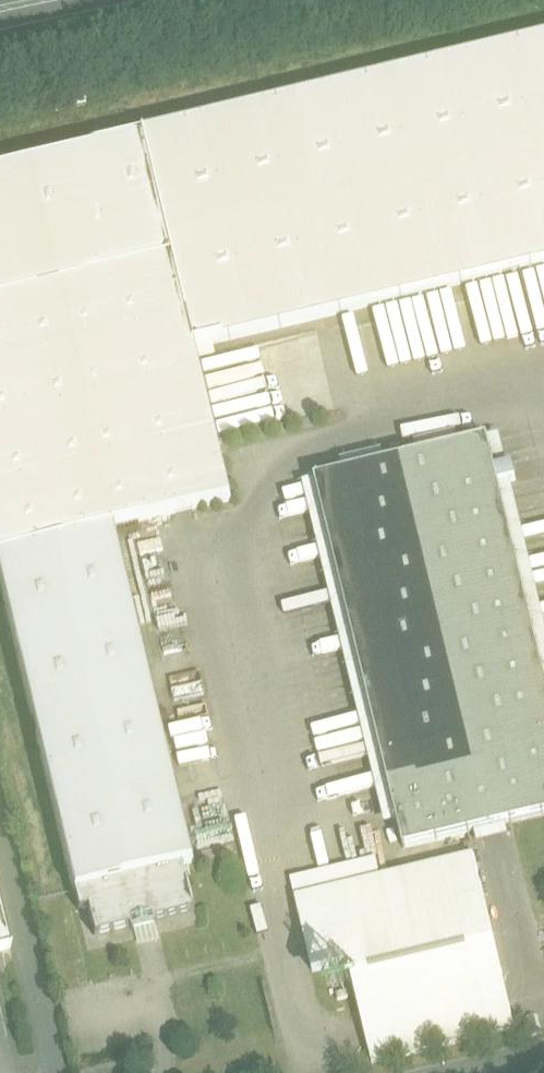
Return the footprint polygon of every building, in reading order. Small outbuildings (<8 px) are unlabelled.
[(147,136),(197,350),(543,266),(543,42),(147,136)] [(0,171),(0,583),(74,892),(185,865),(196,863),(116,529),(233,501),(197,350),(147,136),(0,171)] [(317,480),(406,850),(543,816),(543,612),(513,482),(518,481),(514,467),(497,471),(489,439),(317,480)] [(473,861),(294,903),(311,978),(345,970),(368,1067),(513,1032),(473,861)] [(185,865),(74,892),(78,912),(87,910),(94,937),(133,927),(134,932),(159,926),(157,921),(196,912),(185,865)] [(11,954),(0,910),(0,957),(11,954)]
